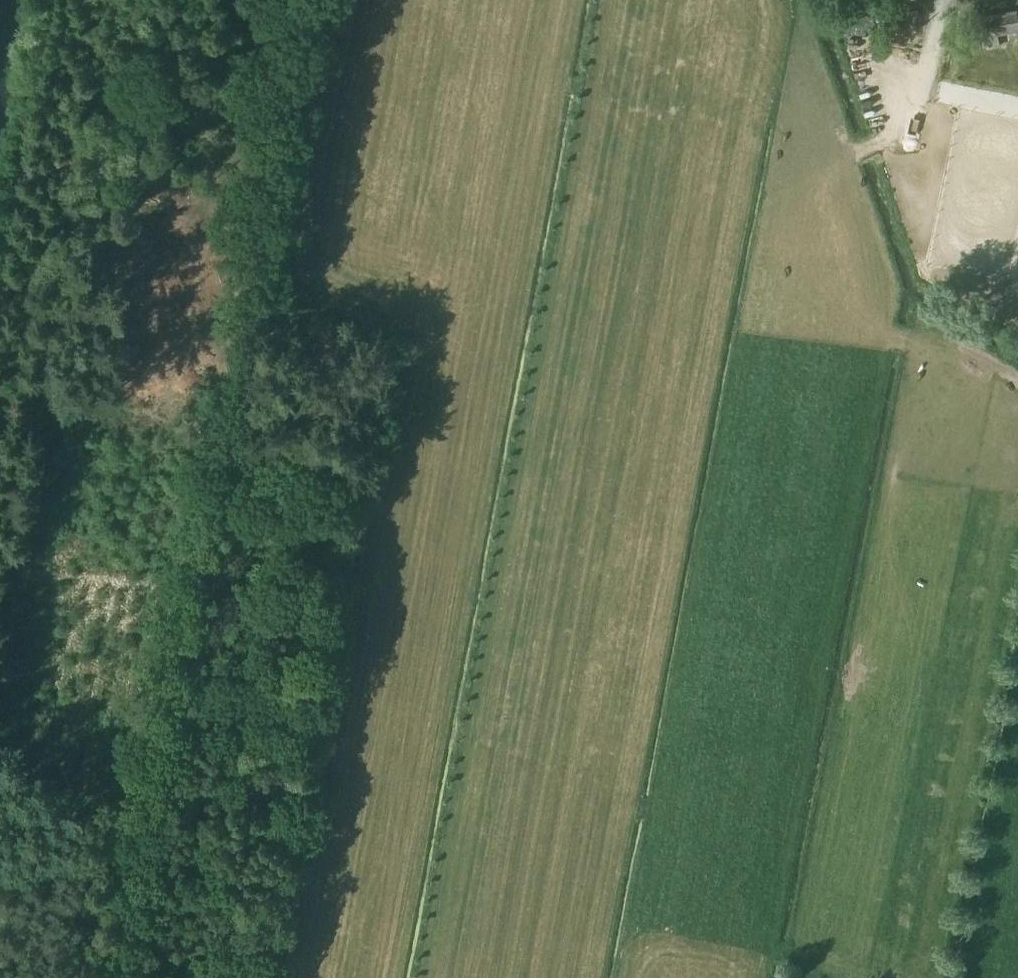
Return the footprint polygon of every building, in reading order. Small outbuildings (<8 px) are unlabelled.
[(987,50),(1000,47),(998,36),(1015,33),(1016,39),(1017,38),(1017,12),(1016,12),(1016,11),(981,18),(987,50)]
